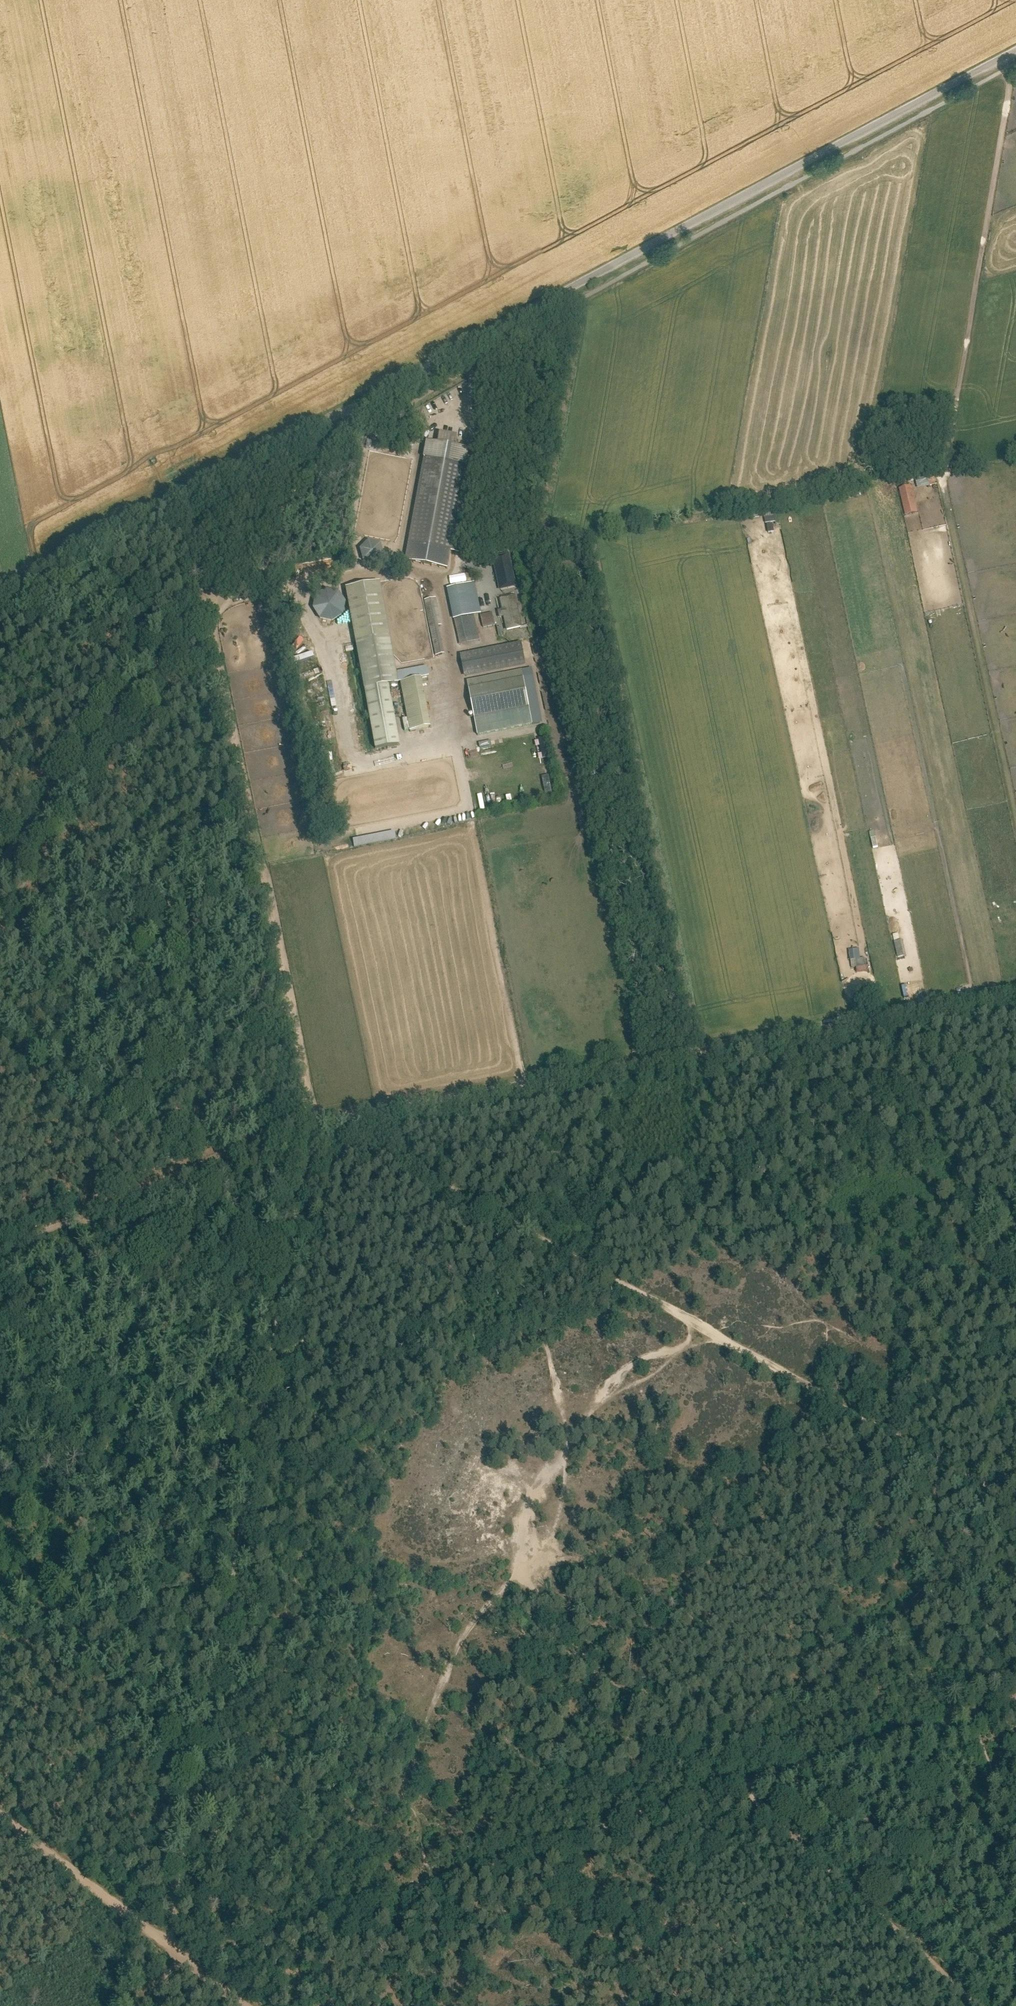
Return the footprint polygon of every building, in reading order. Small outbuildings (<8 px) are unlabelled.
[(454,442),(455,433),(437,431),(436,441),(454,442)] [(461,553),(461,549),(477,455),(468,453),(469,450),(428,443),(409,544),(410,544),(407,560),(444,567),(447,551),(461,553)] [(927,469),(907,473),(909,481),(917,480),(918,488),(931,485),(927,469)] [(911,486),(900,489),(906,515),(917,512),(911,486)] [(358,557),(378,553),(375,537),(355,541),(358,557)] [(559,571),(583,568),(581,559),(557,563),(559,571)] [(511,579),(509,567),(495,570),(498,582),(511,579)] [(399,684),(397,676),(391,641),(380,581),(347,587),(357,647),(365,690),(376,750),(400,746),(390,686),(399,684)] [(475,583),(449,589),(460,642),(473,639),(468,615),(481,613),(475,583)] [(521,627),(514,596),(500,599),(502,610),(499,611),(500,617),(503,617),(506,630),(521,627)] [(436,656),(445,654),(439,626),(442,626),(437,602),(426,604),(436,656)] [(483,626),(495,624),(493,613),(481,616),(483,626)] [(466,677),(526,665),(522,643),(462,655),(466,677)] [(427,671),(397,676),(399,684),(401,684),(422,680),(428,679),(427,671)] [(532,725),(528,708),(521,671),(467,682),(474,719),(478,736),(532,725)] [(422,680),(401,684),(403,694),(424,690),(422,680)] [(436,681),(425,683),(426,689),(437,687),(436,681)] [(429,717),(424,690),(403,694),(408,721),(429,717)] [(431,727),(429,717),(408,721),(410,731),(431,727)] [(549,756),(545,739),(540,740),(543,757),(549,756)] [(402,791),(390,793),(392,805),(404,803),(402,791)] [(395,831),(352,840),(354,847),(396,839),(396,838),(395,831)] [(991,909),(1007,907),(1006,900),(990,902),(991,909)] [(901,940),(895,942),(898,958),(904,957),(901,940)] [(323,1071),(336,1064),(332,1054),(318,1061),(323,1071)]
